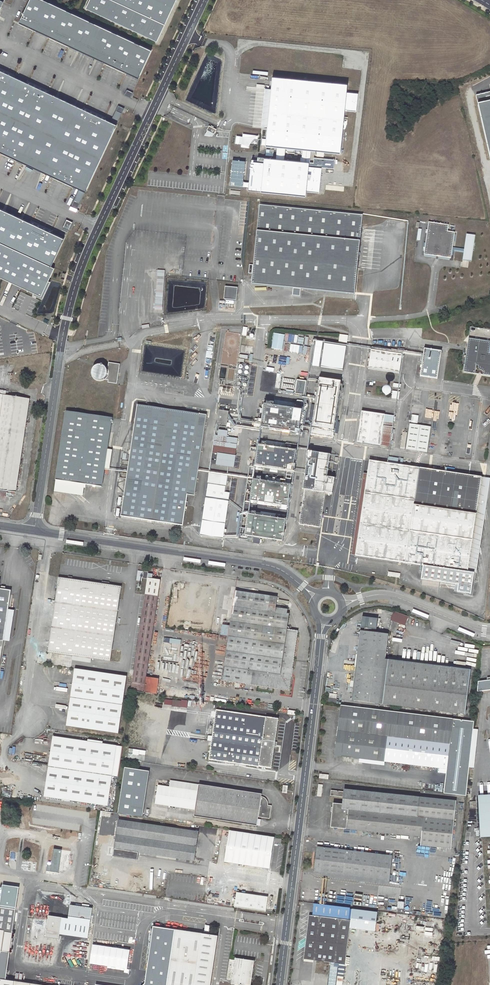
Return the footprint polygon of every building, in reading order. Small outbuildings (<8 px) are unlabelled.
[(43,0),(26,0),(16,21),(135,76),(148,49),(43,0)] [(113,0),(87,0),(84,8),(155,40),(163,23),(113,0)] [(176,0),(113,0),(163,23),(165,24),(176,0)] [(113,124),(0,72),(0,152),(82,190),(113,124)] [(278,147),(277,159),(264,158),(264,163),(251,161),(248,190),(305,196),(309,162),(308,162),(310,150),(340,153),(347,84),(272,77),(265,145),(278,147)] [(476,96),(489,160),(489,92),(476,96)] [(118,122),(124,108),(119,105),(113,119),(118,122)] [(211,136),(213,132),(206,128),(203,132),(204,133),(210,136),(211,136)] [(243,136),(237,136),(236,144),(242,144),(242,148),(250,148),(250,145),(259,145),(259,135),(244,134),(243,136)] [(245,161),(232,160),(230,185),(243,186),(245,161)] [(362,215),(259,205),(252,284),(354,294),(362,215)] [(67,235),(0,207),(0,276),(45,295),(57,268),(54,266),(67,235)] [(67,220),(64,227),(70,230),(73,222),(67,220)] [(447,232),(448,225),(432,223),(431,229),(428,229),(424,255),(436,256),(435,258),(438,259),(439,257),(451,259),(455,233),(447,232)] [(470,262),(474,235),(464,234),(461,260),(470,262)] [(237,288),(225,286),(224,299),(236,300),(237,288)] [(284,350),(286,335),(275,333),(273,349),(284,350)] [(340,335),(339,342),(347,343),(348,336),(340,335)] [(464,372),(475,373),(476,364),(477,364),(478,365),(478,366),(478,368),(479,369),(479,370),(479,371),(480,371),(480,372),(481,372),(482,371),(483,371),(483,374),(483,375),(489,376),(489,353),(489,349),(489,341),(468,338),(464,372)] [(335,345),(324,344),(323,352),(334,353),(335,345)] [(343,370),(346,347),(335,345),(334,353),(323,352),(321,367),(343,370)] [(420,377),(437,379),(441,351),(424,349),(420,377)] [(371,350),(368,369),(400,374),(402,354),(397,354),(371,350)] [(118,384),(121,364),(109,362),(109,366),(97,365),(95,379),(109,381),(109,383),(118,384)] [(295,378),(293,392),(303,394),(305,380),(295,378)] [(336,418),(341,381),(319,378),(316,405),(312,404),(309,420),(313,420),(313,426),(320,427),(320,428),(312,427),(311,435),(333,438),(334,430),(324,429),(324,428),(334,429),(335,429),(335,433),(338,434),(340,422),(338,422),(339,418),(336,418)] [(15,492),(29,399),(0,395),(0,490),(15,492)] [(295,409),(295,403),(274,400),(274,406),(295,409)] [(261,428),(299,433),(304,405),(295,403),(295,409),(274,406),(264,405),(261,428)] [(420,413),(421,405),(413,404),(412,412),(420,413)] [(144,413),(143,419),(197,426),(199,414),(138,405),(137,411),(144,413)] [(228,412),(219,410),(217,424),(227,425),(228,412)] [(207,415),(206,415),(199,414),(197,426),(143,419),(144,413),(137,411),(129,461),(122,460),(121,465),(128,466),(127,473),(120,472),(119,477),(127,479),(121,516),(183,526),(188,494),(195,496),(207,415)] [(361,411),(357,442),(380,445),(384,421),(393,423),(394,416),(361,411)] [(66,412),(56,480),(85,485),(102,487),(112,418),(66,412)] [(384,421),(380,445),(389,447),(393,423),(384,421)] [(410,424),(406,449),(427,452),(431,427),(410,424)] [(216,464),(216,465),(233,468),(238,439),(215,436),(213,453),(218,454),(217,461),(216,464)] [(258,445),(255,466),(293,471),(296,450),(258,445)] [(309,451),(303,489),(305,489),(299,524),(318,527),(324,492),(332,494),(335,478),(327,477),(330,454),(309,451)] [(468,572),(482,477),(402,465),(388,463),(370,460),(355,555),(423,566),(421,579),(459,585),(457,592),(471,594),(474,573),(468,572)] [(227,477),(210,474),(208,483),(226,486),(227,477)] [(489,482),(489,478),(482,477),(468,572),(474,573),(476,573),(489,482)] [(253,479),(250,501),(288,506),(291,485),(253,479)] [(55,489),(83,494),(85,485),(56,480),(55,489)] [(230,493),(225,492),(226,486),(208,483),(206,498),(228,501),(230,493)] [(60,503),(63,494),(56,492),(54,496),(58,497),(57,501),(60,503)] [(206,498),(201,535),(223,539),(228,501),(206,498)] [(283,541),(286,520),(248,514),(246,528),(239,527),(238,535),(240,535),(239,539),(248,540),(248,536),(254,537),(253,543),(259,544),(260,538),(283,541)] [(59,577),(55,603),(80,606),(84,581),(59,577)] [(131,691),(144,693),(147,677),(161,580),(147,578),(147,579),(131,691)] [(121,587),(84,581),(80,606),(118,612),(121,587)] [(4,641),(11,590),(0,589),(0,665),(4,641)] [(229,636),(285,645),(283,658),(294,660),(298,631),(290,629),(290,628),(289,626),(288,626),(289,614),(287,614),(288,610),(276,608),(277,597),(235,591),(230,626),(223,625),(221,635),(229,636)] [(55,603),(48,652),(72,656),(73,651),(76,631),(80,606),(55,603)] [(114,636),(118,612),(80,606),(76,631),(114,636)] [(394,612),(391,620),(405,625),(408,617),(394,612)] [(364,630),(379,630),(380,618),(364,618),(364,630)] [(110,661),(114,636),(76,631),(73,651),(92,654),(91,659),(110,661)] [(389,634),(362,631),(353,701),(380,704),(385,660),(389,634)] [(285,645),(229,636),(222,681),(289,691),(294,660),(283,658),(285,645)] [(385,660),(380,704),(383,704),(388,660),(385,660)] [(388,660),(383,704),(465,714),(470,670),(388,660)] [(74,669),(66,726),(118,733),(127,677),(74,669)] [(144,693),(157,695),(159,679),(147,677),(144,693)] [(341,706),(335,756),(447,769),(453,719),(341,706)] [(216,709),(209,760),(271,768),(279,718),(216,709)] [(473,722),(453,719),(447,769),(443,794),(465,796),(473,722)] [(53,736),(44,796),(108,805),(117,745),(53,736)] [(145,817),(150,771),(126,768),(121,814),(145,817)] [(262,794),(199,785),(172,782),(171,788),(168,805),(195,809),(194,816),(257,826),(258,817),(270,819),(272,805),(268,805),(268,803),(268,801),(267,800),(266,798),(265,797),(264,797),(261,796),(262,794)] [(152,785),(150,803),(168,805),(171,788),(152,785)] [(333,803),(333,808),(334,808),(334,812),(332,812),(331,827),(421,837),(420,845),(451,848),(456,801),(344,789),(344,791),(331,790),(330,796),(343,797),(343,804),(333,803)] [(477,796),(479,837),(489,837),(489,795),(477,796)] [(118,819),(113,856),(137,860),(138,856),(138,852),(145,853),(194,861),(198,832),(118,819)] [(275,837),(230,831),(225,862),(270,869),(275,837)] [(317,847),(314,872),(389,881),(392,856),(317,847)] [(0,878),(0,891),(9,893),(11,880),(0,878)] [(268,897),(237,892),(235,907),(266,912),(268,897)] [(350,921),(349,928),(375,932),(378,911),(314,903),(313,916),(350,921)] [(70,905),(68,918),(48,915),(45,938),(59,940),(60,934),(88,938),(92,908),(70,905)] [(4,931),(4,932),(12,933),(16,910),(0,907),(0,930),(4,931)] [(309,916),(304,959),(330,962),(339,964),(345,964),(349,928),(350,921),(313,916),(309,916)] [(153,926),(145,984),(144,984),(167,984),(175,930),(153,926)] [(218,936),(175,930),(167,984),(211,984),(218,936)] [(12,933),(4,932),(1,951),(9,953),(12,933)] [(131,951),(93,946),(91,956),(129,961),(131,951)] [(5,980),(9,953),(1,951),(1,953),(0,953),(0,979),(5,980)] [(231,984),(240,984),(251,984),(254,961),(235,958),(231,984)] [(327,984),(337,984),(339,964),(330,962),(327,984)] [(345,964),(339,964),(337,984),(343,984),(345,964)] [(409,973),(408,979),(434,982),(434,976),(424,975),(425,967),(410,965),(409,973)]
